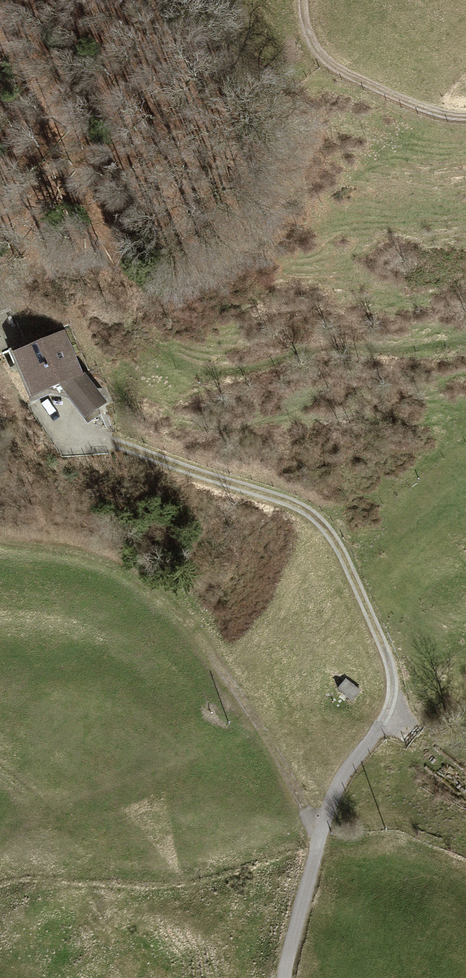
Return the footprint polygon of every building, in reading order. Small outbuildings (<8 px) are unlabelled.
[(62,334),(20,351),(38,393),(63,383),(89,416),(98,408),(103,406),(100,401),(80,376),(62,334)] [(352,700),(360,691),(346,679),(338,689),(352,700)]
